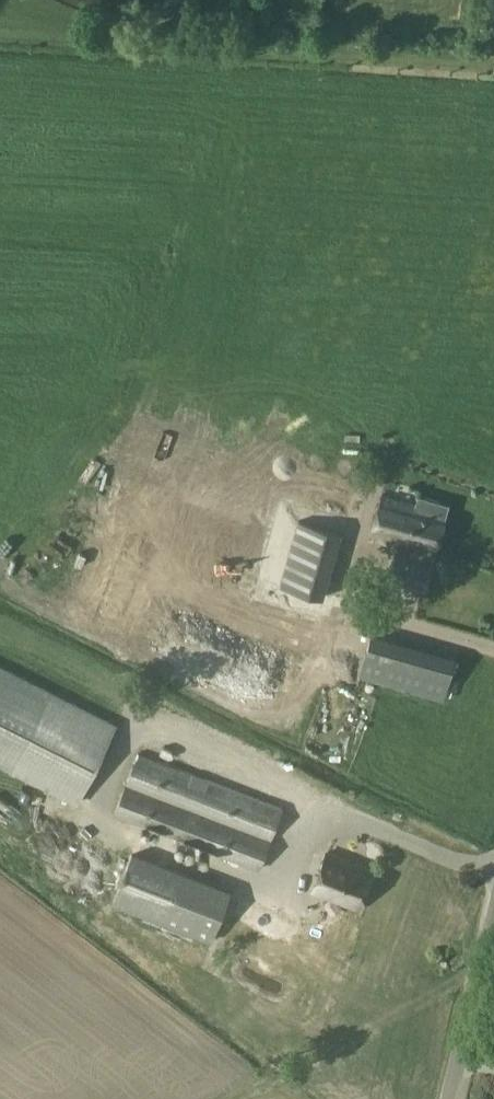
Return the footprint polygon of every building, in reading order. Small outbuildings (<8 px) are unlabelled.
[(291,469),(284,505),(338,515),(345,479),(291,469)] [(434,552),(447,505),(418,496),(416,505),(382,495),(371,535),(399,543),(434,552)] [(258,550),(264,530),(216,515),(211,534),(224,538),(220,551),(244,558),(254,562),(257,550),(258,550)] [(493,535),(493,516),(486,530),(493,535)] [(256,566),(156,527),(145,557),(245,595),(256,566)] [(434,552),(399,543),(389,578),(423,588),(434,552)] [(114,577),(110,589),(125,595),(129,583),(114,577)] [(187,625),(161,626),(160,618),(152,618),(152,641),(188,640),(187,625)] [(371,634),(359,675),(380,681),(392,640),(371,634)] [(204,671),(290,679),(292,650),(207,642),(204,671)] [(0,665),(0,764),(75,802),(115,723),(0,665)] [(283,809),(137,754),(113,814),(260,870),(283,809)] [(11,848),(17,839),(0,827),(0,841),(11,848)] [(131,852),(111,905),(162,924),(182,871),(131,852)] [(312,892),(358,909),(373,870),(327,852),(312,892)] [(324,985),(343,931),(232,893),(221,923),(238,929),(232,946),(256,955),(244,990),(306,1011),(317,982),(324,985)]
